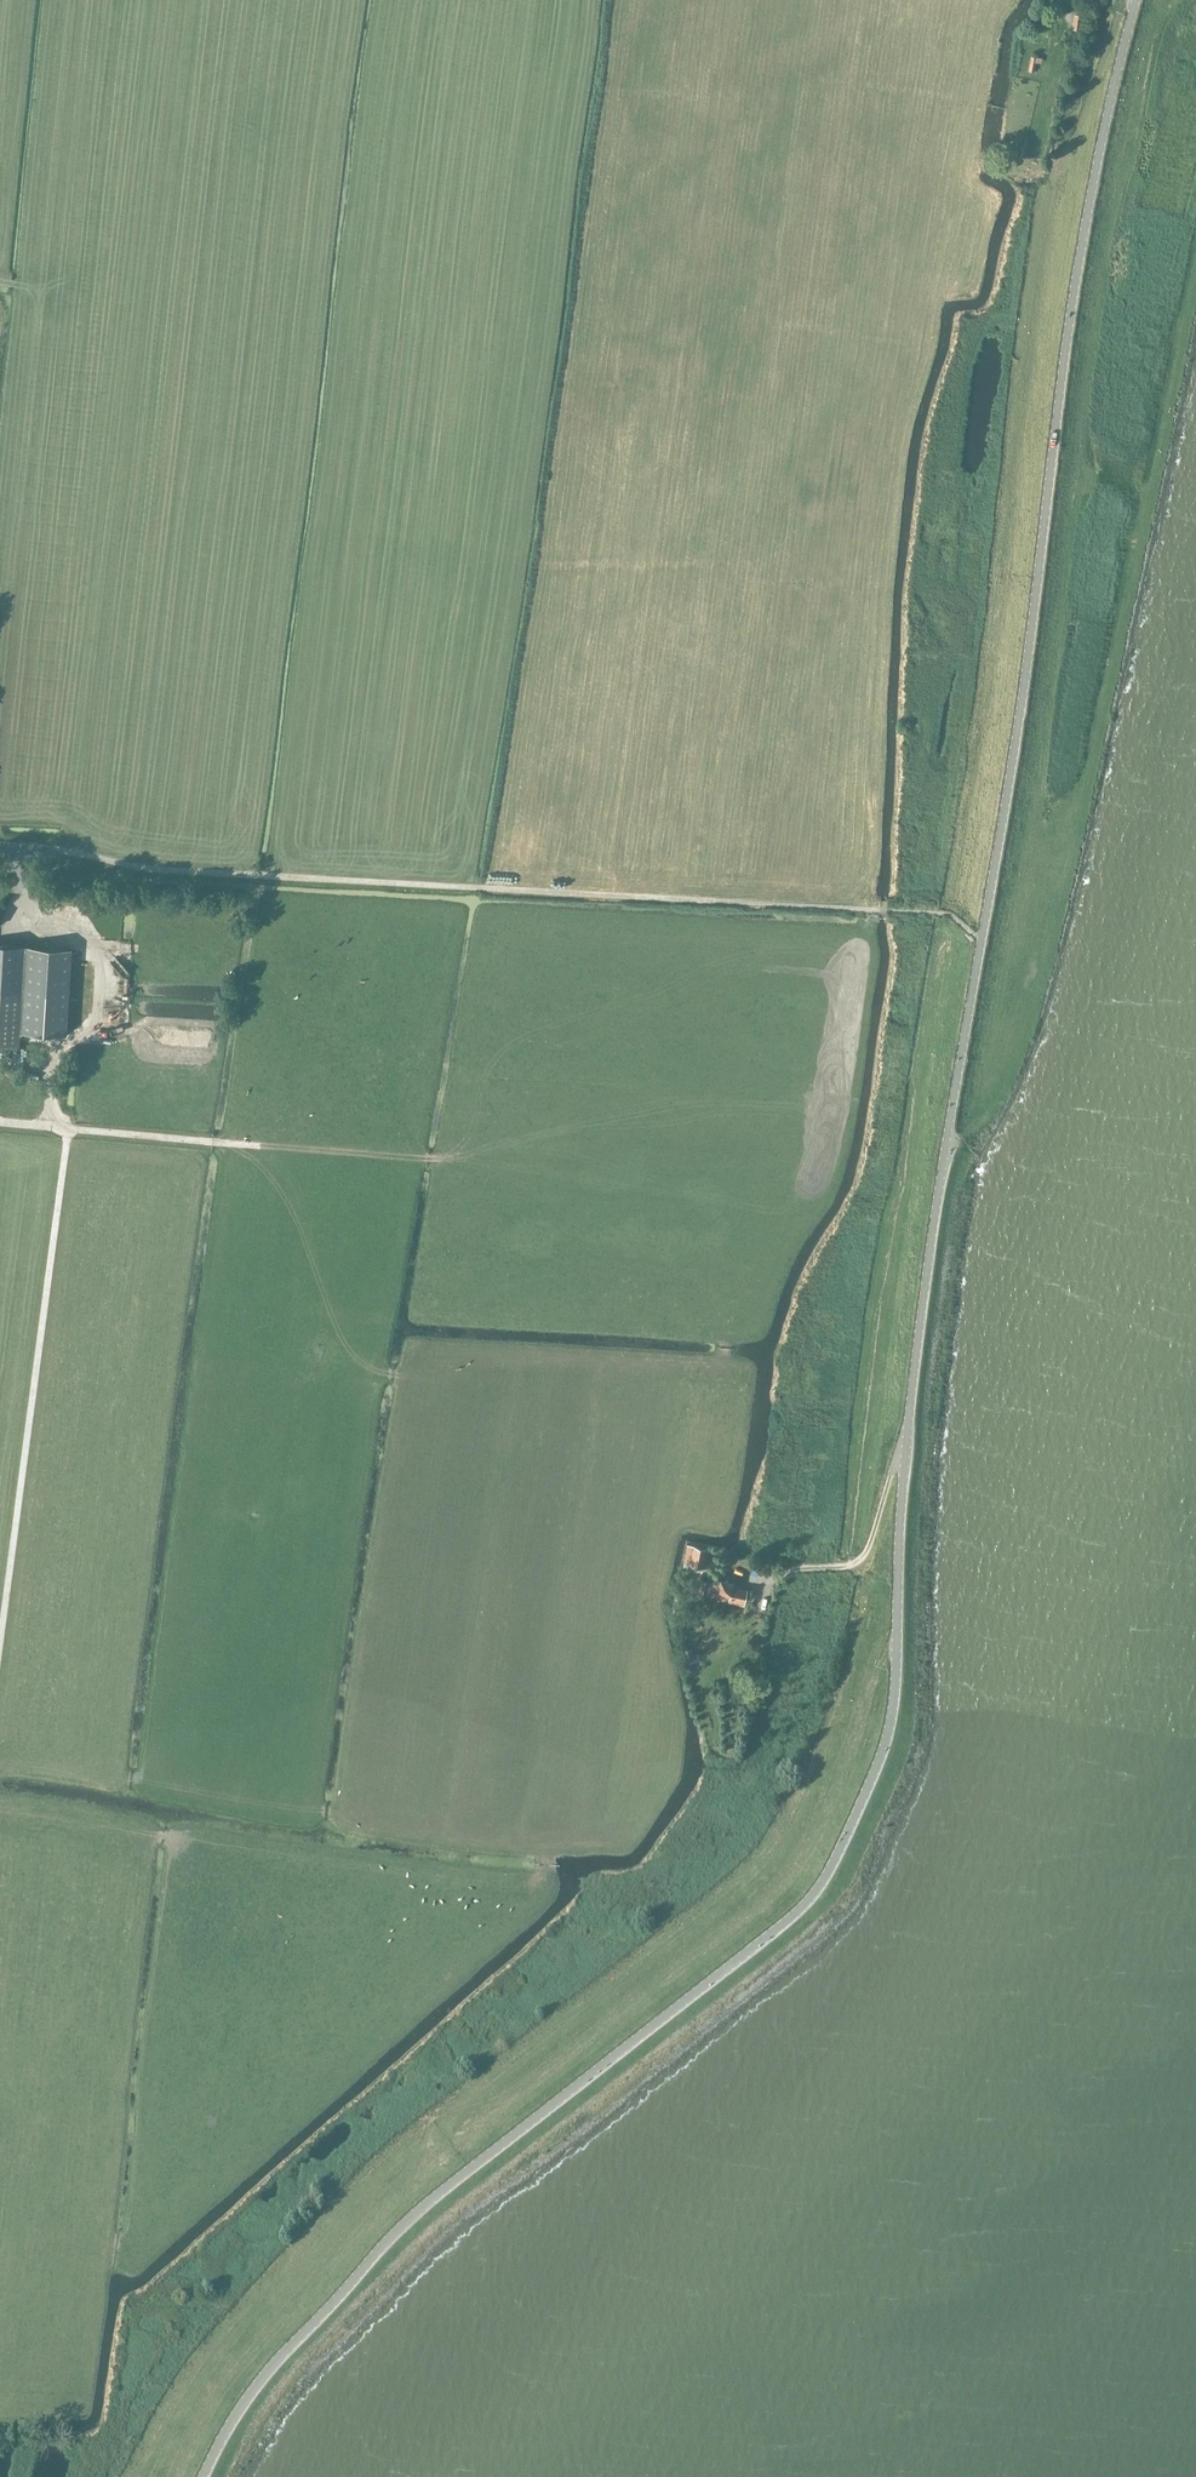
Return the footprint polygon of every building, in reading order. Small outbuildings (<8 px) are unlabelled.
[(1031,55),(1028,69),(1035,71),(1038,62),(1043,62),(1044,57),(1031,55)] [(24,991),(26,946),(0,944),(0,990),(24,991)] [(688,1543),(684,1563),(704,1567),(708,1548),(688,1543)] [(713,1581),(701,1579),(698,1595),(745,1604),(748,1588),(733,1585),(734,1579),(714,1575),(713,1581)] [(695,1661),(693,1648),(684,1649),(686,1662),(695,1661)]
